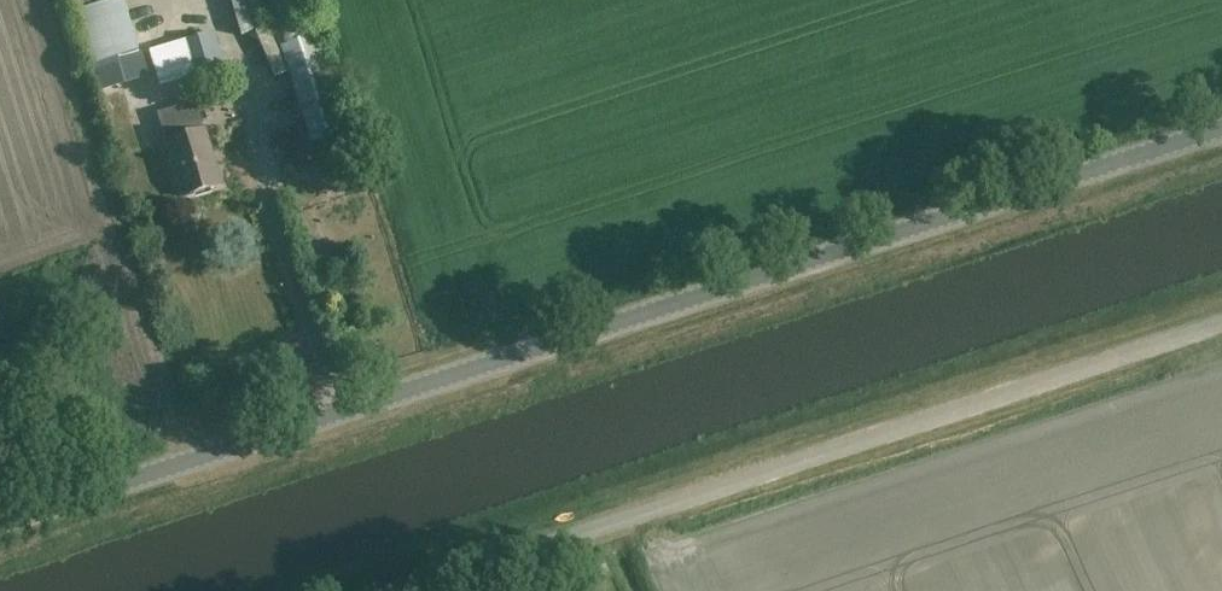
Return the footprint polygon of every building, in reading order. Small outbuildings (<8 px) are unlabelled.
[(97,58),(139,47),(125,0),(106,0),(82,7),(97,58)] [(304,0),(264,0),(311,146),(350,133),(319,36),(316,37),(304,0)] [(215,33),(149,53),(159,86),(197,75),(200,87),(229,78),(215,33)] [(221,186),(195,104),(157,115),(183,198),(221,186)]
